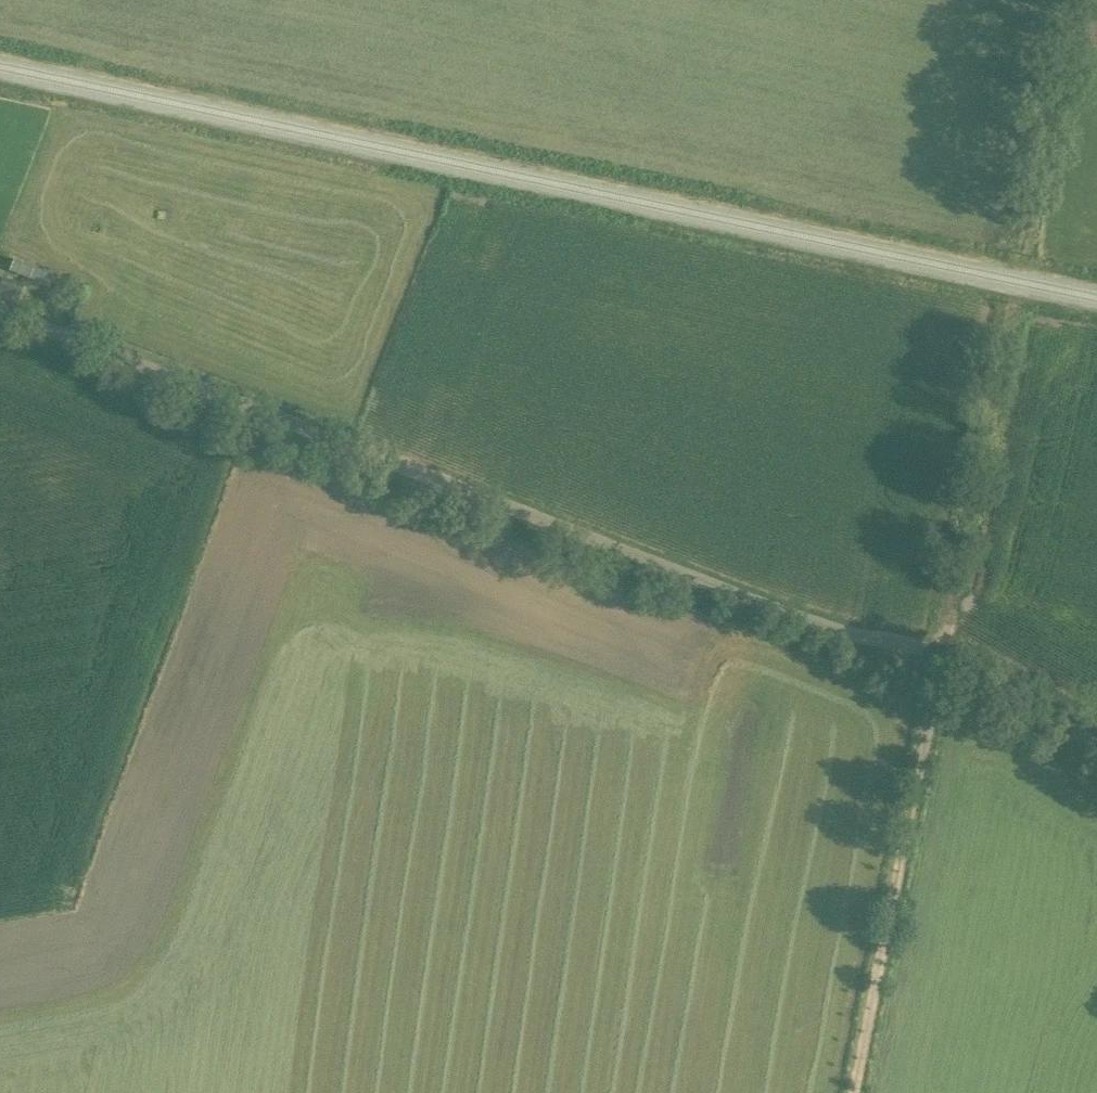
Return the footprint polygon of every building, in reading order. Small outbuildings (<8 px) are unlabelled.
[(13,313),(24,284),(7,278),(12,265),(0,261),(0,309),(13,313)]
